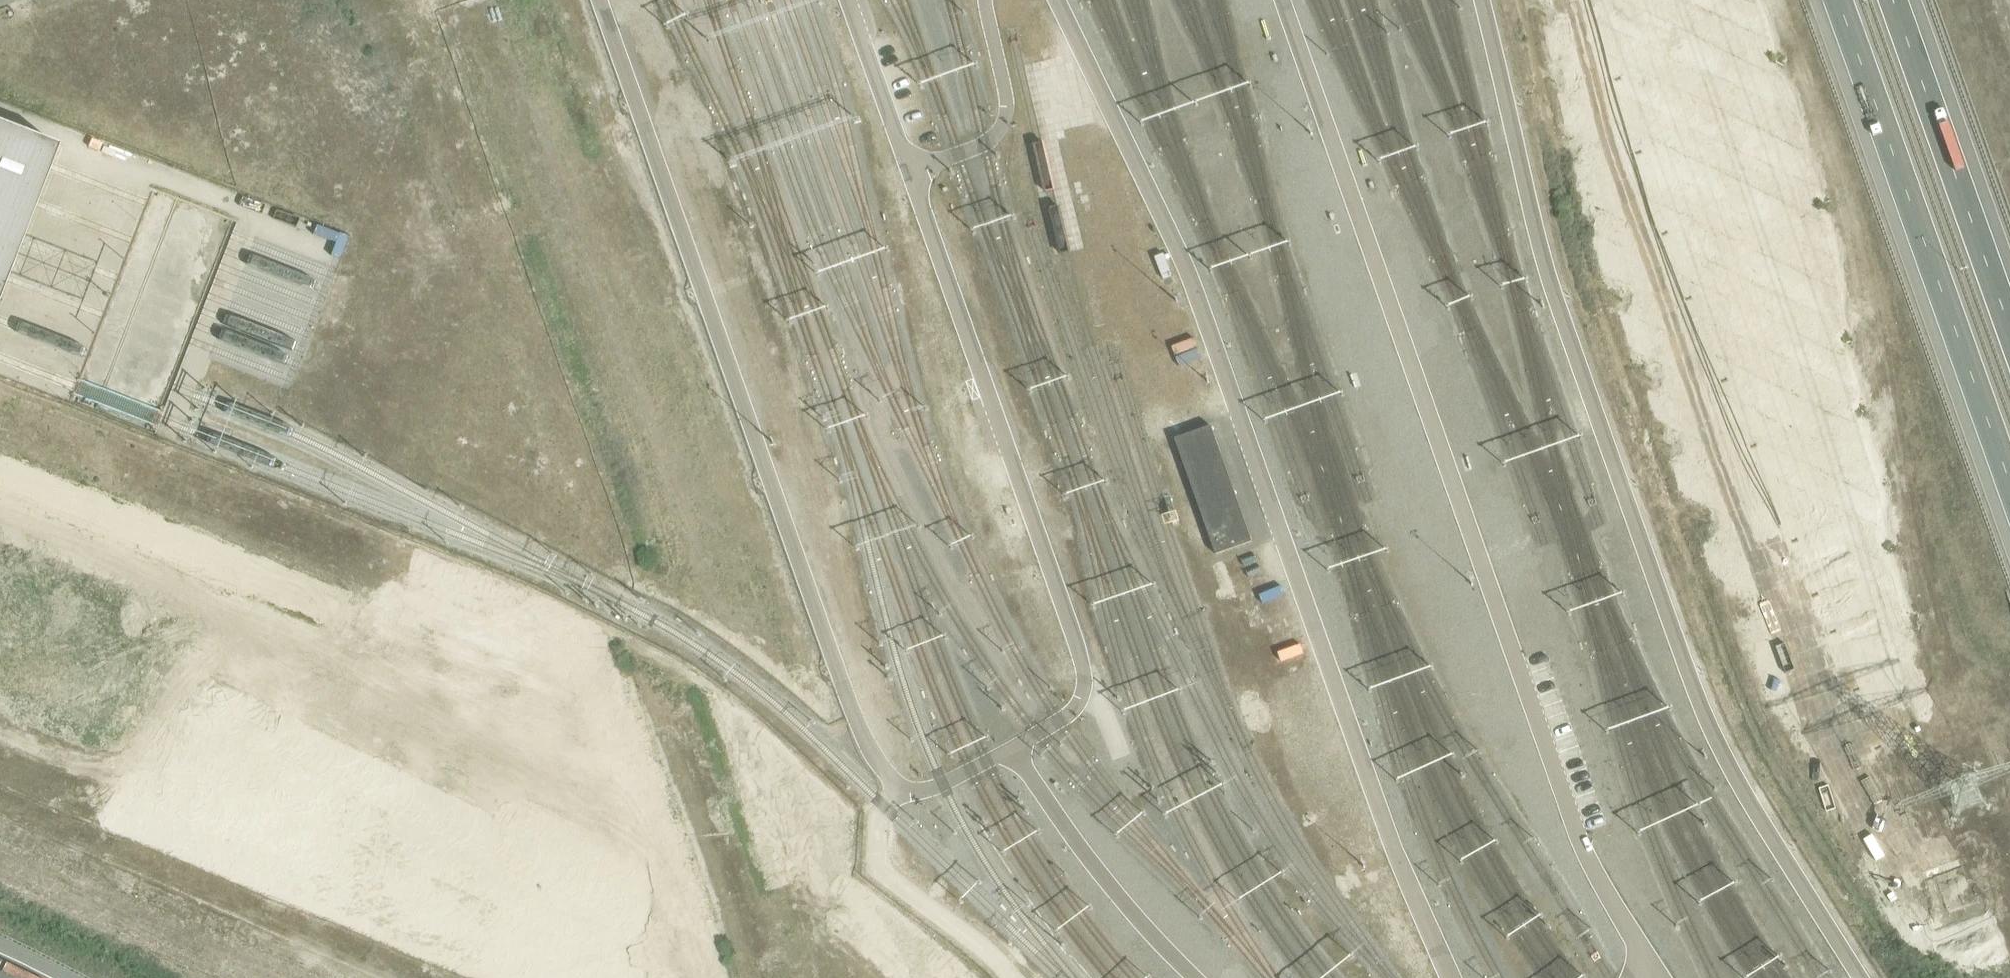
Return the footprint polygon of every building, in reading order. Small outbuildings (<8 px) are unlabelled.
[(7,277),(21,241),(36,203),(50,166),(58,146),(0,124),(0,295),(7,277)] [(1215,554),(1252,541),(1210,426),(1175,439),(1215,554)]
